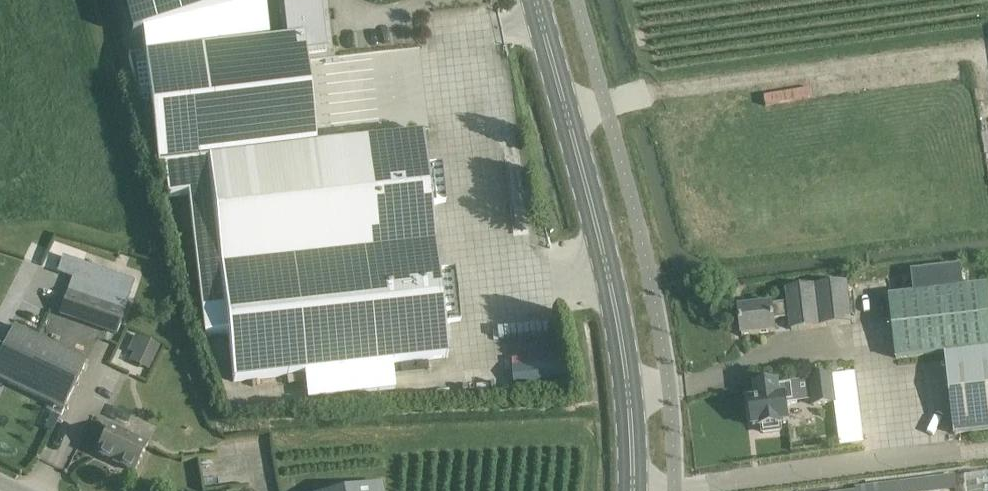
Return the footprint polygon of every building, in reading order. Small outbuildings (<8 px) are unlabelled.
[(269,42),(264,1),(268,0),(122,0),(132,36),(142,34),(157,168),(163,167),(167,198),(187,196),(204,338),(228,335),(233,380),(447,356),(422,136),(315,148),(304,54),(326,52),(320,5),(282,9),(286,40),(269,42)] [(961,266),(911,272),(914,295),(889,298),(896,360),(945,354),(954,435),(987,431),(987,285),(963,288),(961,266)] [(68,292),(60,314),(116,334),(124,311),(129,298),(73,278),(68,292)] [(775,331),(774,320),(788,318),(790,331),(852,324),(847,283),(786,290),(787,303),(739,308),(742,335),(775,331)] [(0,355),(0,381),(63,411),(87,361),(14,326),(0,355)] [(135,335),(127,351),(133,353),(129,361),(149,370),(160,346),(135,335)] [(834,403),(831,376),(810,379),(810,380),(777,384),(777,383),(754,386),(756,400),(749,400),(753,426),(759,425),(759,427),(762,427),(763,432),(780,430),(779,425),(782,424),(782,423),(788,422),(786,403),(797,402),(796,396),(812,394),(813,405),(834,403)] [(108,425),(95,452),(135,471),(148,445),(108,425)]
